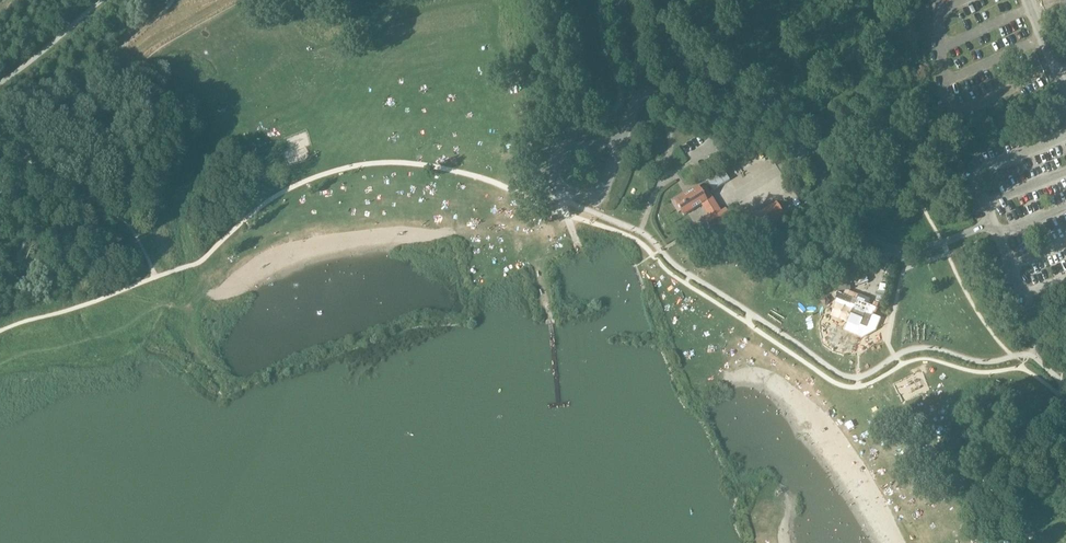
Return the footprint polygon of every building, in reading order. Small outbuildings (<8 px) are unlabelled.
[(713,191),(730,180),(724,170),(707,180),(713,191)] [(721,211),(704,184),(699,188),(698,187),(674,202),(684,217),(702,205),(710,218),(705,221),(711,230),(731,217),(725,209),(721,211)] [(784,214),(777,203),(750,219),(759,233),(785,217),(784,214)] [(838,293),(835,300),(854,306),(856,301),(856,299),(838,293)] [(854,306),(848,321),(868,329),(875,309),(868,306),(856,301),(854,306)] [(862,327),(849,322),(846,329),(859,334),(862,327)]
